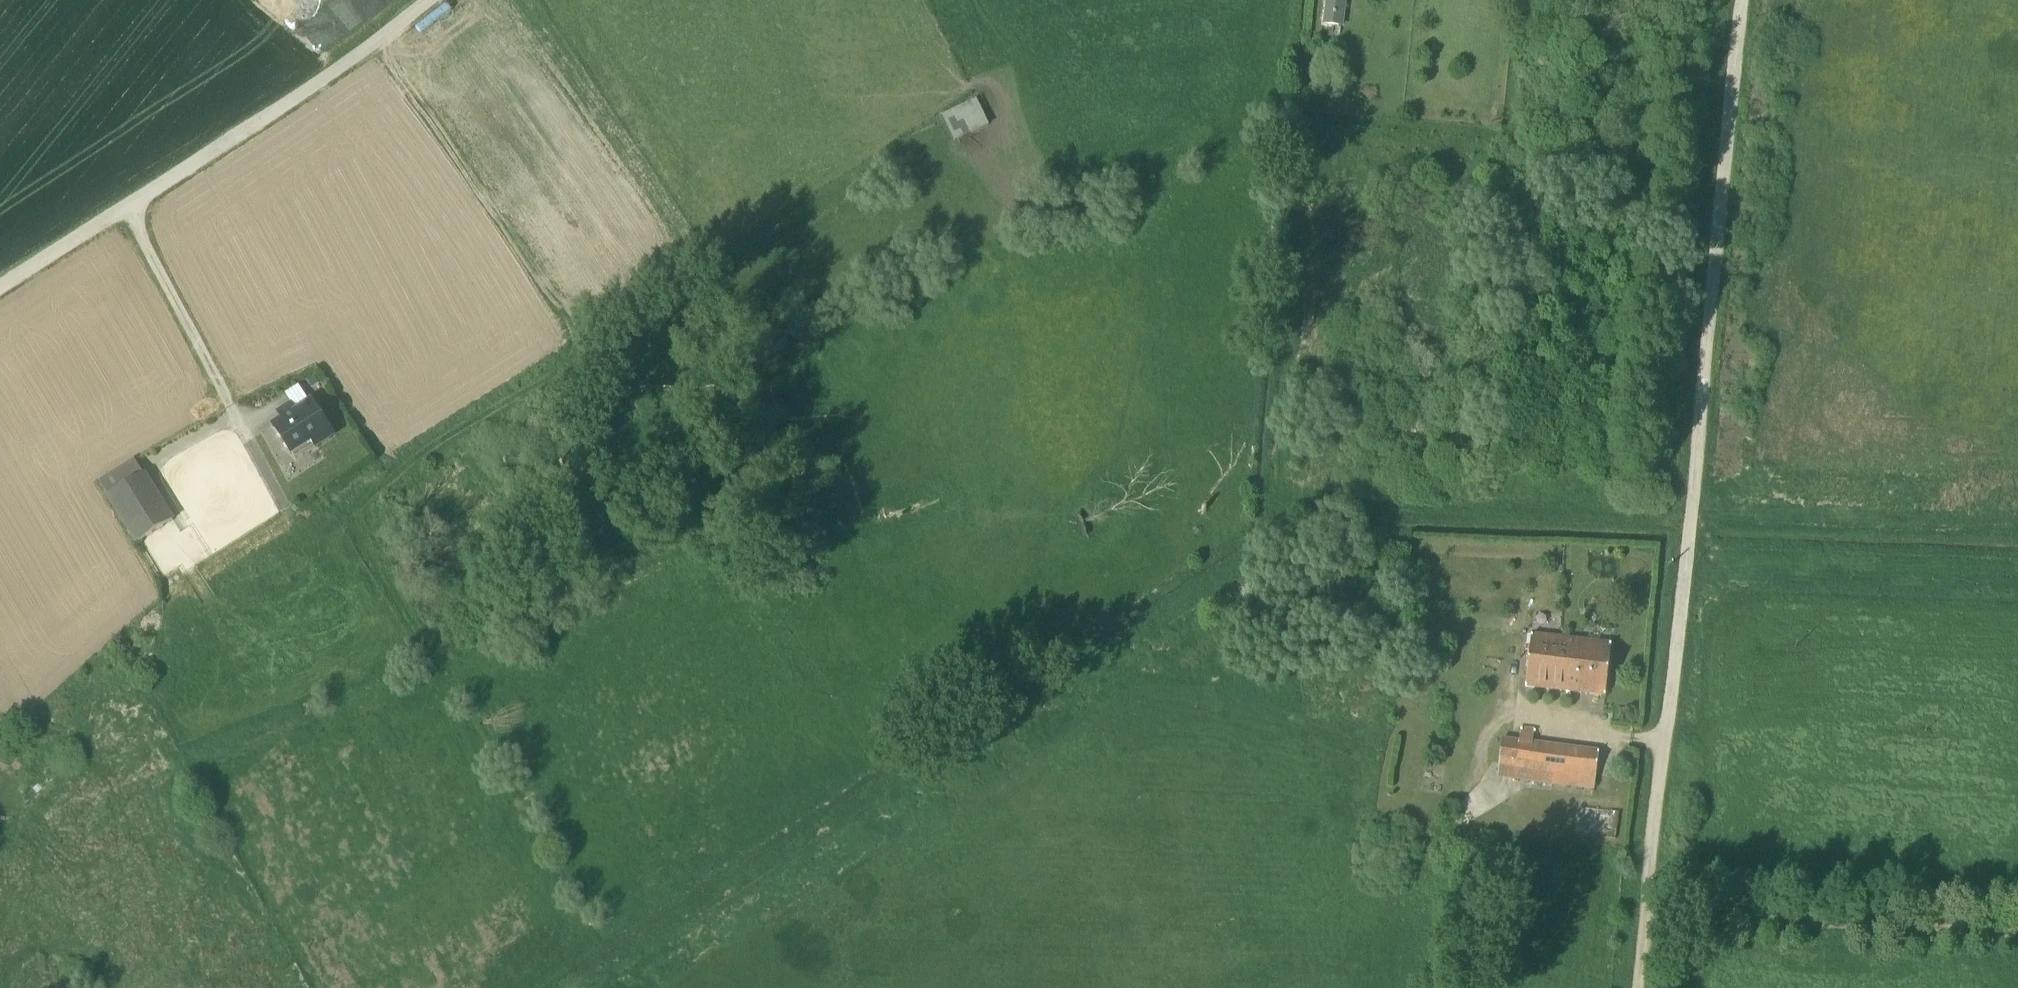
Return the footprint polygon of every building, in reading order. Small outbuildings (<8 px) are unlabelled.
[(1342,26),(1345,0),(1343,0),(1328,0),(1325,24),(1342,26)] [(976,99),(942,116),(954,142),(989,126),(976,99)] [(285,396),(291,406),(295,412),(310,403),(299,386),(285,396)] [(273,427),(292,456),(312,444),(315,448),(334,436),(311,402),(310,403),(295,412),(291,406),(283,411),(287,418),(273,427)] [(102,485),(109,497),(144,475),(137,464),(102,485)] [(138,544),(142,542),(173,522),(144,475),(109,497),(138,544)] [(1611,645),(1573,640),(1531,636),(1526,687),(1567,691),(1605,696),(1611,645)] [(1521,727),(1519,743),(1532,745),(1535,728),(1521,727)] [(1516,767),(1519,743),(1500,741),(1497,765),(1498,765),(1516,767)] [(1557,772),(1596,777),(1599,753),(1532,745),(1519,743),(1516,767),(1557,772)] [(1497,780),(1555,786),(1557,772),(1516,767),(1498,765),(1497,780)] [(1555,786),(1594,791),(1596,777),(1557,772),(1555,786)]
